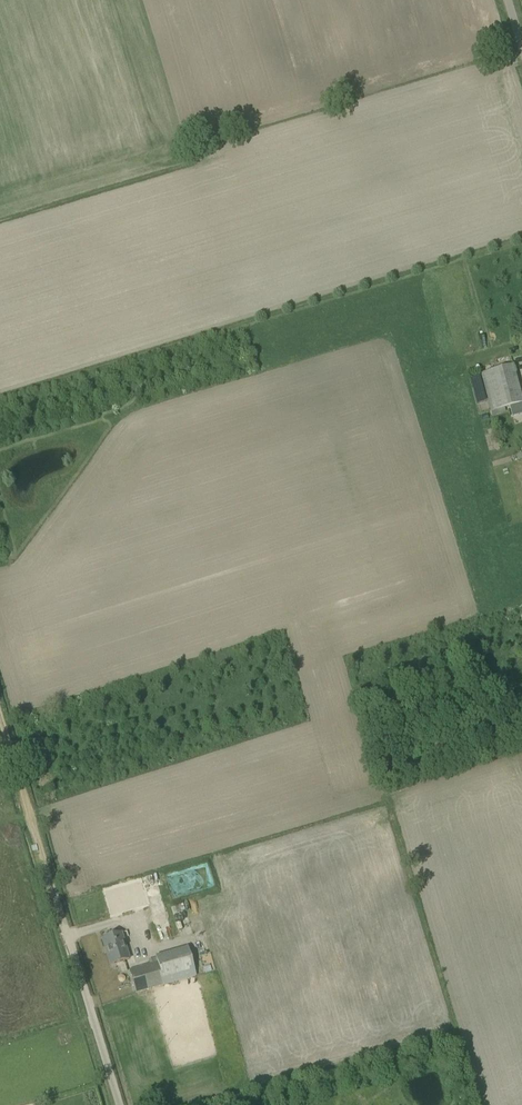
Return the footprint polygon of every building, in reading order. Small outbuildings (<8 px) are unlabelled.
[(480,374),(490,412),(491,412),(505,409),(521,404),(521,398),(513,365),(480,374)] [(171,879),(179,896),(208,883),(200,866),(171,879)] [(142,876),(106,886),(113,909),(148,899),(142,876)] [(187,906),(176,907),(178,919),(188,918),(187,906)] [(179,920),(179,927),(191,926),(190,919),(179,920)] [(110,965),(129,959),(121,933),(102,939),(110,965)] [(135,994),(197,976),(188,947),(155,956),(157,962),(129,970),(135,994)]
